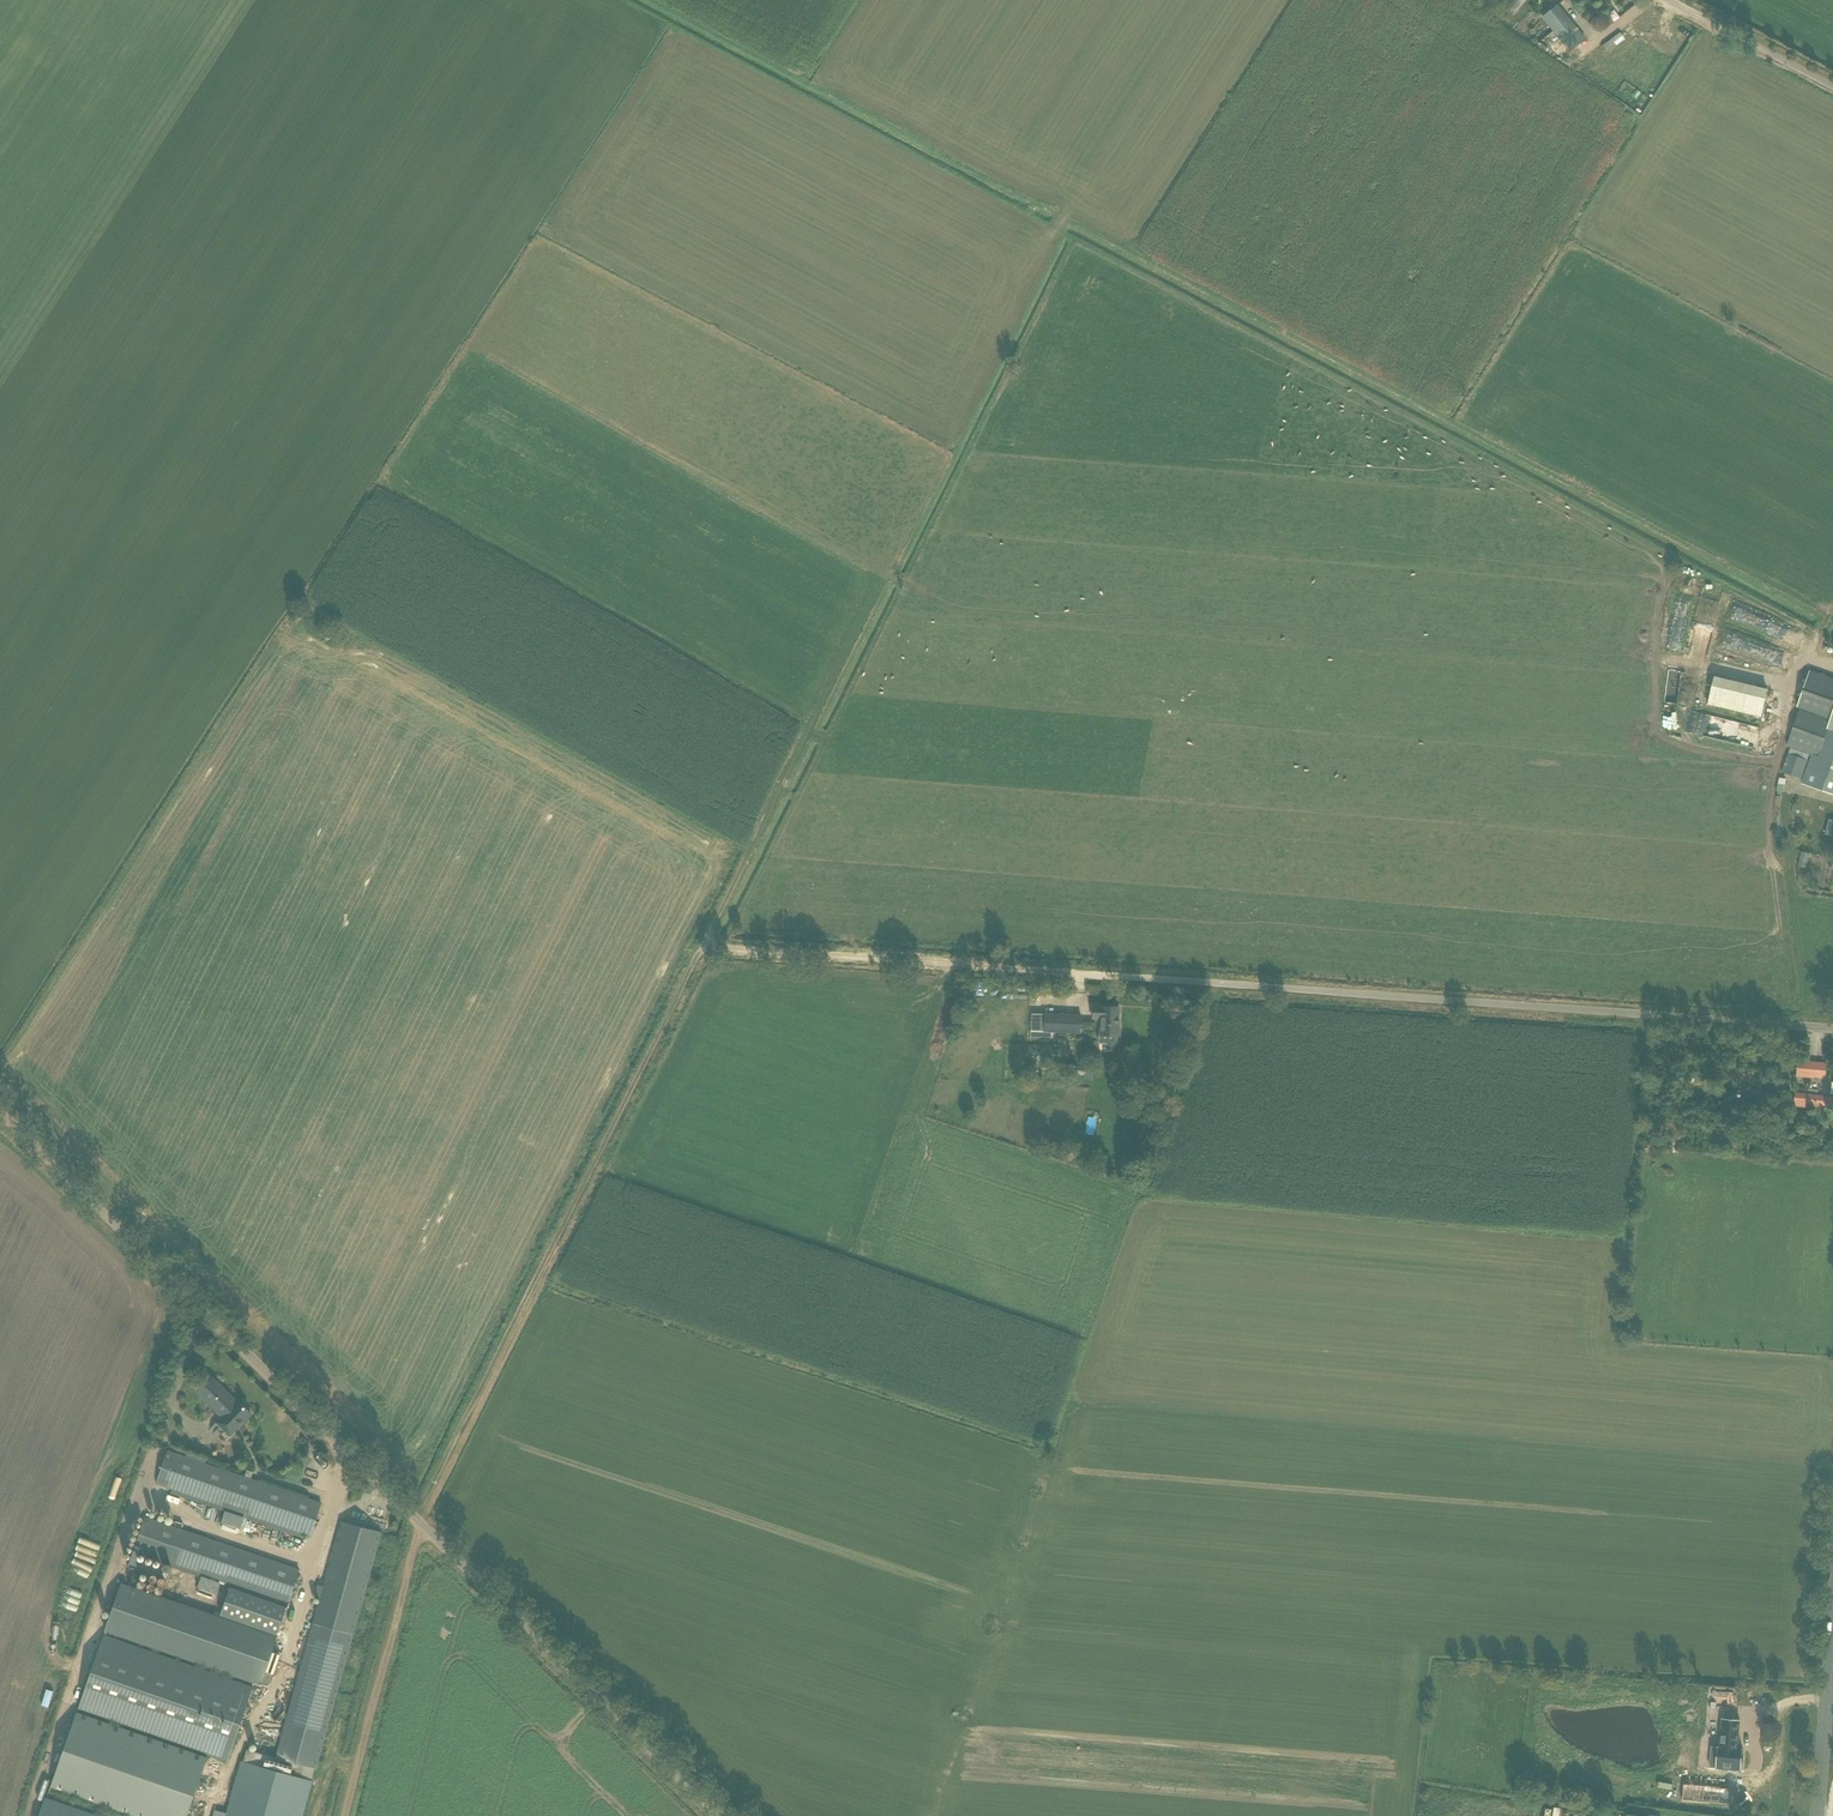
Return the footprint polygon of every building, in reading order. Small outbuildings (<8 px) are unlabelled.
[(1499,6),(1512,16),(1523,0),(1503,0),(1499,5),(1499,6)] [(1557,5),(1542,18),(1569,51),(1585,39),(1557,5)] [(1598,45),(1602,54),(1627,41),(1622,32),(1598,45)] [(1671,670),(1670,686),(1667,685),(1667,702),(1679,702),(1681,670),(1671,670)] [(1810,671),(1797,707),(1800,709),(1787,746),(1811,754),(1801,783),(1832,794),(1832,679),(1810,671)] [(1744,683),(1738,712),(1761,717),(1768,689),(1744,683)] [(1788,753),(1785,762),(1781,772),(1802,779),(1808,760),(1789,753),(1788,754),(1788,753)] [(1829,818),(1825,834),(1832,836),(1832,819),(1829,818)] [(1808,867),(1810,852),(1802,851),(1800,866),(1808,867)] [(1120,1025),(1118,1024),(1119,1007),(1093,1006),(1092,1020),(1100,1020),(1099,1033),(1098,1034),(1098,1042),(1099,1044),(1115,1044),(1117,1043),(1117,1035),(1119,1035),(1120,1025)] [(1030,1037),(1052,1038),(1052,1033),(1080,1034),(1081,1016),(1033,1014),(1032,1030),(1031,1030),(1030,1037)] [(1798,1061),(1797,1076),(1825,1079),(1827,1063),(1798,1061)] [(1086,1067),(1070,1064),(1068,1073),(1084,1076),(1086,1067)] [(1832,1108),(1832,1097),(1796,1093),(1794,1106),(1814,1108),(1814,1105),(1832,1108)] [(217,1430),(227,1439),(235,1431),(251,1414),(238,1400),(236,1402),(212,1378),(204,1387),(198,1392),(221,1415),(215,1421),(220,1426),(217,1430)] [(163,1462),(156,1484),(172,1490),(171,1493),(225,1511),(220,1526),(237,1532),(237,1534),(238,1534),(244,1518),(303,1538),(304,1534),(311,1536),(322,1503),(205,1464),(207,1458),(186,1451),(184,1457),(167,1451),(163,1462)] [(134,1549),(133,1551),(171,1564),(170,1567),(201,1577),(196,1592),(213,1598),(212,1599),(215,1600),(220,1584),(230,1587),(280,1605),(281,1601),(288,1604),(289,1601),(299,1569),(144,1517),(134,1549)] [(313,1781),(300,1777),(303,1766),(315,1769),(379,1544),(382,1533),(342,1521),(339,1533),(275,1758),(247,1750),(244,1761),(240,1760),(226,1812),(225,1815),(303,1815),(313,1781)] [(122,1581),(104,1632),(253,1683),(254,1682),(261,1684),(269,1687),(274,1674),(282,1652),(273,1649),(278,1636),(122,1581)] [(230,1587),(221,1615),(277,1635),(287,1607),(280,1605),(230,1587)] [(104,1634),(79,1709),(227,1760),(253,1685),(104,1634)] [(1646,1707),(1653,1707),(1654,1698),(1647,1697),(1646,1707)] [(50,1787),(134,1815),(208,1815),(219,1783),(225,1765),(206,1759),(207,1756),(76,1711),(61,1757),(50,1787)] [(1711,1746),(1710,1767),(1716,1767),(1716,1768),(1730,1769),(1731,1771),(1737,1771),(1739,1769),(1742,1770),(1742,1762),(1743,1753),(1743,1749),(1737,1748),(1739,1733),(1740,1719),(1723,1718),(1720,1747),(1718,1747),(1711,1746)] [(1684,1783),(1682,1800),(1727,1804),(1729,1787),(1684,1783)] [(45,1797),(39,1815),(100,1815),(45,1797)]
